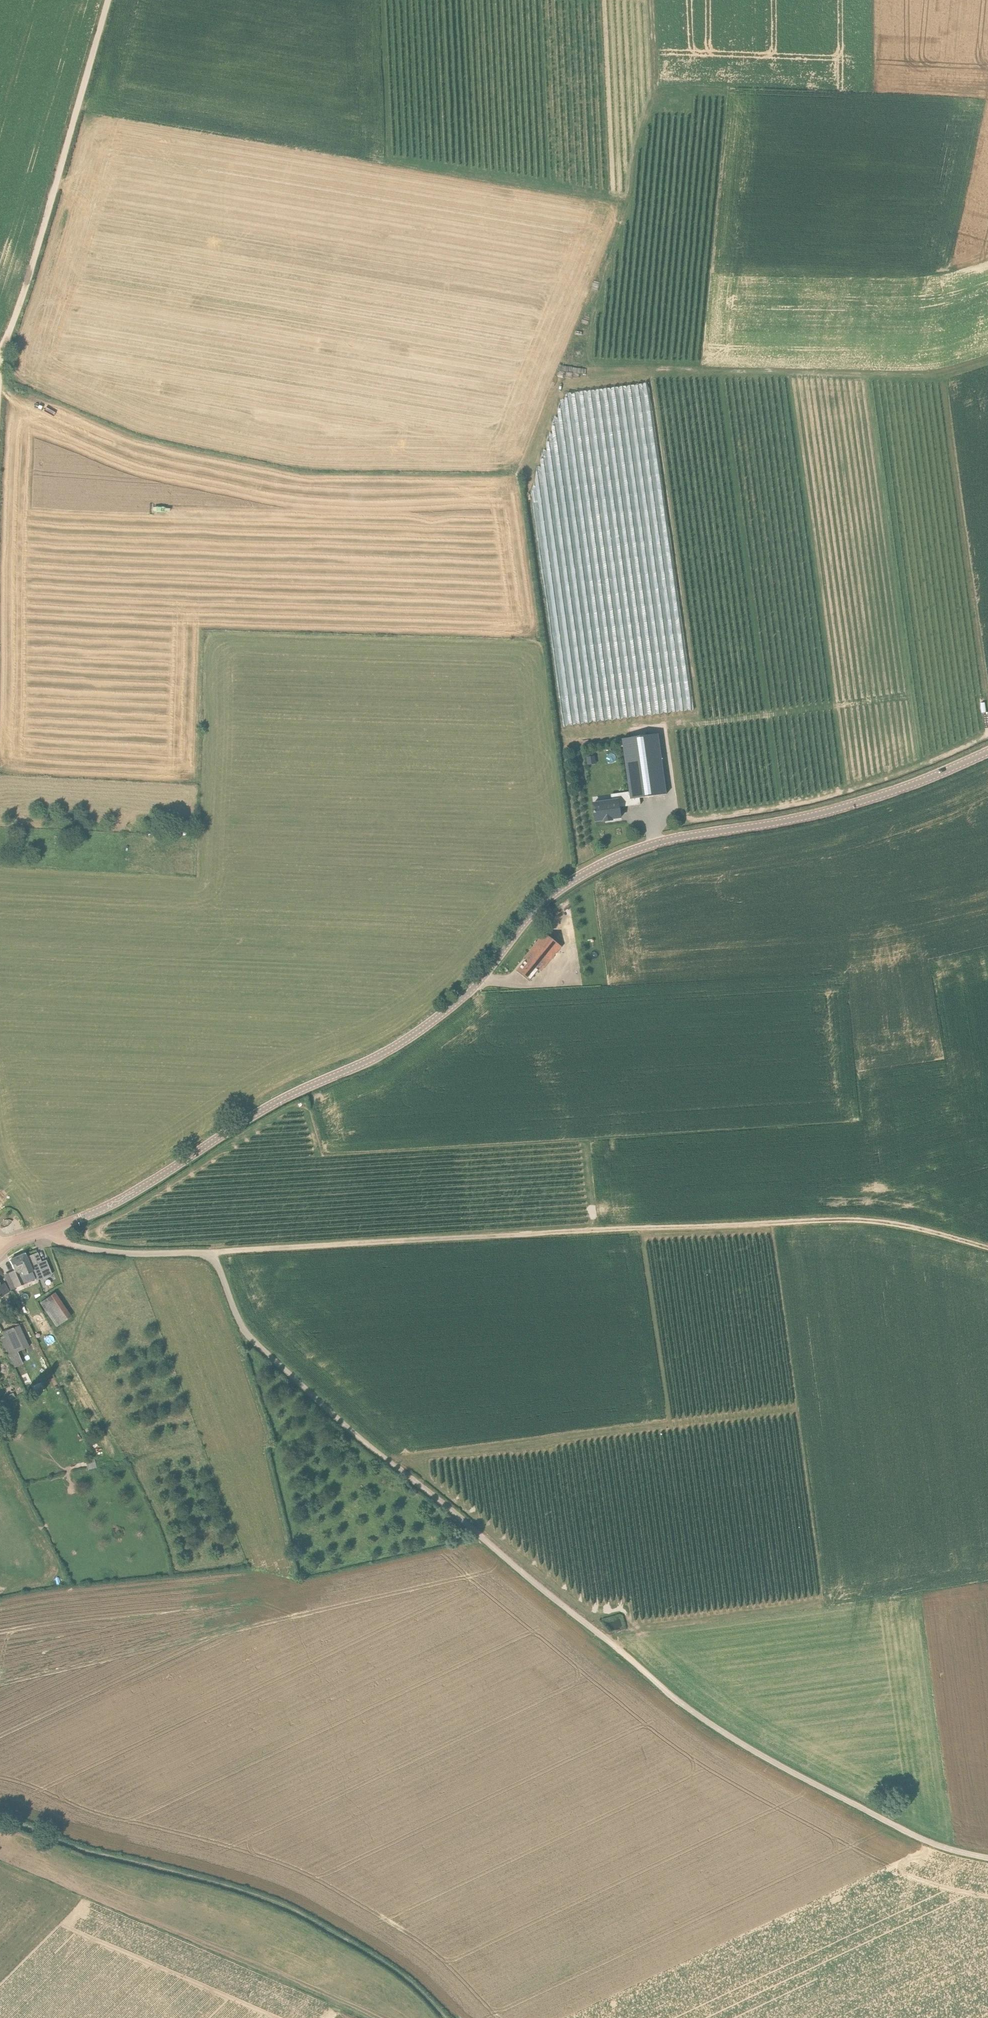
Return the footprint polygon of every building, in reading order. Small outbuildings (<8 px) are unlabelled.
[(612,821),(612,819),(621,817),(620,807),(641,804),(640,798),(667,794),(658,734),(622,739),(630,792),(611,794),(612,801),(593,804),(595,821),(605,820),(605,822),(612,821)] [(541,971),(561,946),(545,933),(525,958),(527,959),(517,971),(530,981),(539,969),(541,971)] [(25,1254),(9,1261),(15,1273),(9,1275),(15,1288),(23,1285),(20,1277),(32,1272),(25,1254)] [(53,1286),(43,1263),(34,1267),(38,1276),(33,1278),(39,1292),(53,1286)] [(0,1285),(0,1297),(9,1292),(4,1283),(0,1285)] [(58,1325),(74,1314),(56,1289),(40,1300),(58,1325)] [(42,1310),(33,1317),(47,1337),(56,1330),(42,1310)] [(4,1337),(0,1339),(8,1356),(29,1347),(19,1325),(2,1333),(4,1337)] [(97,1467),(97,1464),(95,1459),(87,1461),(88,1468),(89,1470),(97,1467)]
